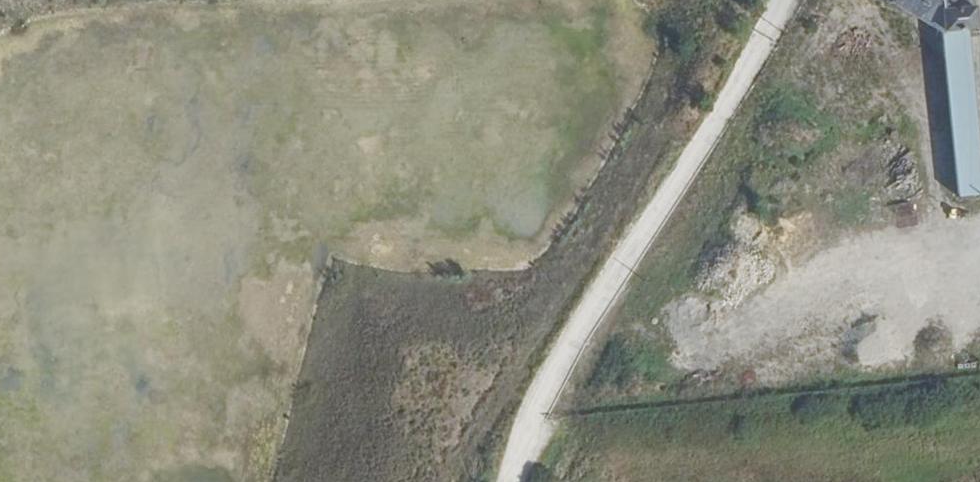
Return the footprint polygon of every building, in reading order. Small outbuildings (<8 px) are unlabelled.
[(943,30),(955,193),(979,192),(979,158),(970,30),(976,30),(974,0),(907,0),(943,30)]
